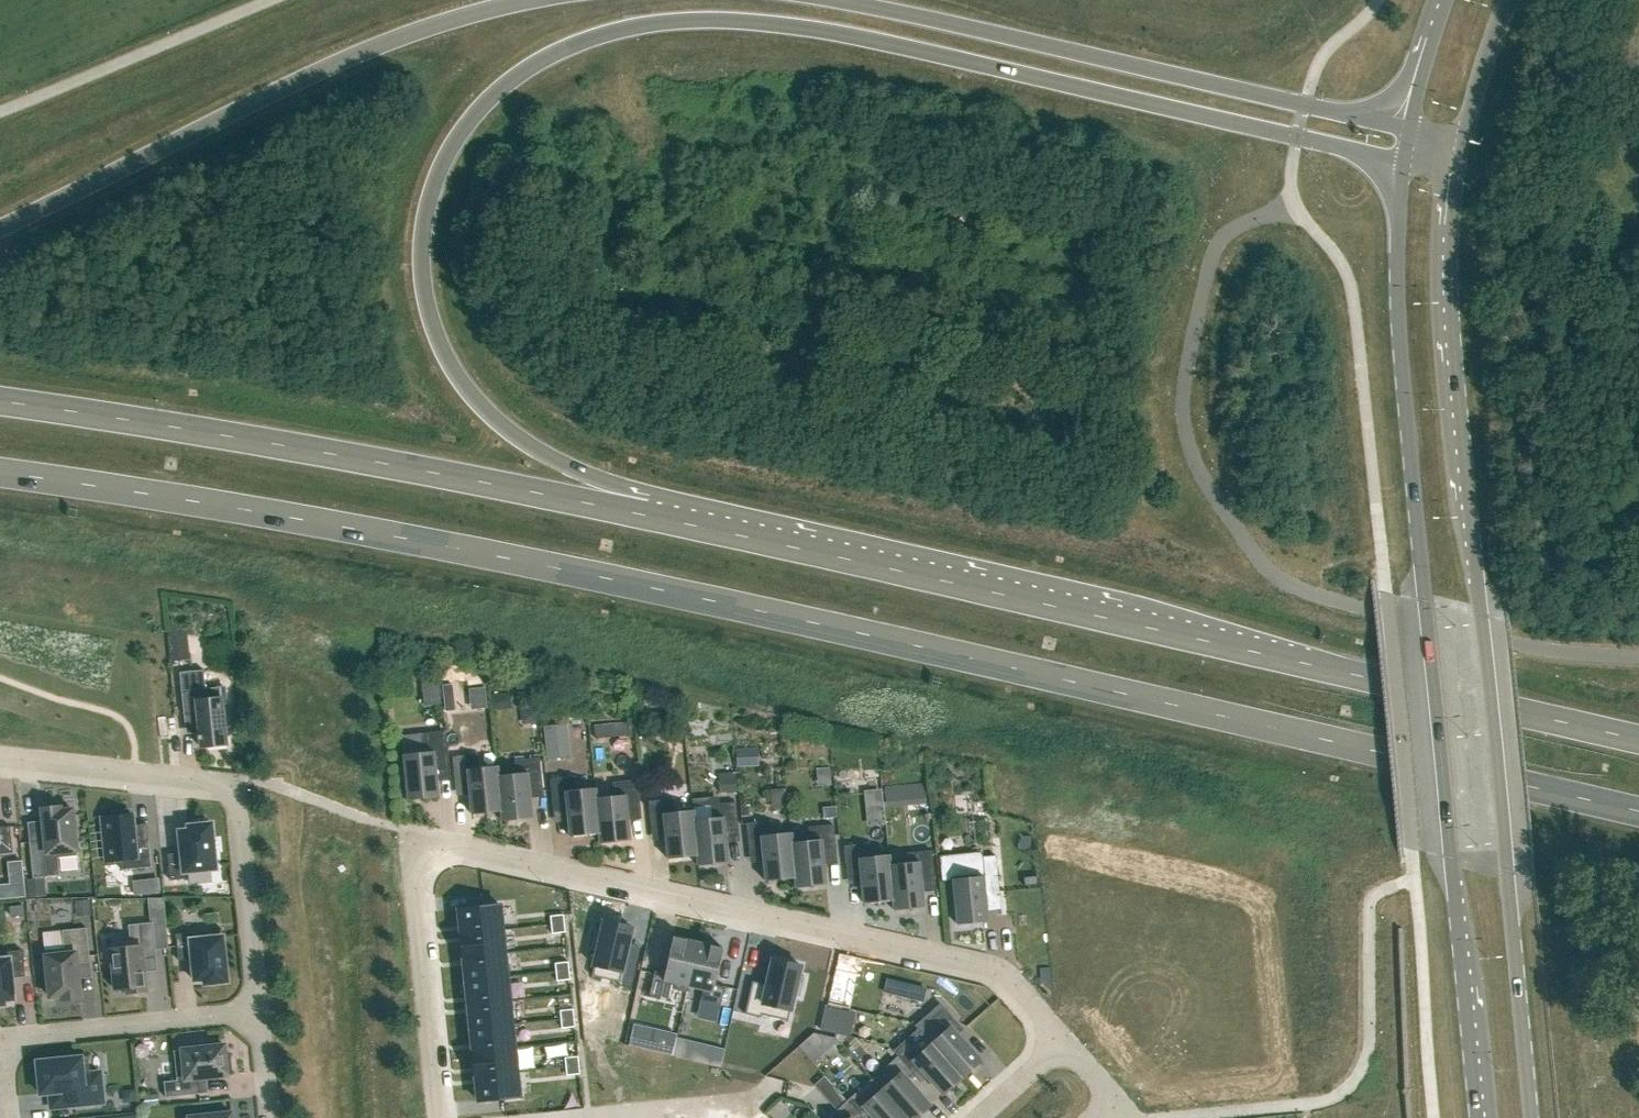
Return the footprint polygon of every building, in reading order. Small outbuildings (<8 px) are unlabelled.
[(190,667),(187,636),(185,636),(169,638),(173,668),(190,667)] [(204,669),(180,672),(184,714),(197,713),(199,735),(198,735),(198,739),(200,739),(201,747),(227,744),(223,703),(227,703),(225,686),(206,688),(204,669)] [(459,672),(434,677),(438,696),(463,692),(459,672)] [(580,744),(578,710),(561,711),(561,729),(574,728),(575,738),(564,738),(564,744),(580,744)] [(607,723),(593,724),(595,738),(608,737),(607,723)] [(539,752),(563,750),(562,724),(538,725),(539,752)] [(423,752),(404,754),(408,800),(439,796),(436,770),(450,769),(446,731),(421,733),(423,752)] [(477,754),(453,757),(456,789),(469,788),(472,814),(501,811),(502,811),(498,775),(499,775),(498,765),(479,767),(477,754)] [(499,775),(498,775),(502,811),(501,811),(502,821),(532,818),(530,792),(543,790),(539,758),(515,760),(516,773),(499,775)] [(575,776),(551,779),(554,811),(567,810),(570,836),(599,833),(600,833),(596,797),(597,797),(596,787),(577,789),(575,776)] [(597,797),(596,797),(600,833),(599,833),(600,843),(630,840),(628,814),(641,813),(638,780),(613,782),(614,795),(597,797)] [(901,784),(884,786),(886,806),(903,805),(901,784)] [(673,798),(649,801),(652,834),(665,832),(668,858),(697,856),(698,855),(694,819),(695,819),(694,810),(675,812),(673,798)] [(695,819),(694,819),(698,855),(697,856),(698,865),(728,862),(726,836),(739,835),(735,802),(711,805),(712,818),(695,819)] [(45,840),(30,842),(33,878),(60,875),(58,857),(78,855),(73,808),(61,810),(61,806),(42,808),(45,840)] [(113,816),(102,817),(107,865),(121,864),(122,870),(151,866),(149,840),(135,841),(133,814),(129,814),(129,810),(112,812),(113,816)] [(882,812),(866,813),(867,824),(883,822),(882,812)] [(771,821),(746,823),(750,856),(763,855),(766,881),(795,878),(792,842),(791,832),(772,834),(771,821)] [(181,853),(168,854),(170,880),(186,879),(185,872),(216,869),(211,823),(188,825),(189,830),(179,831),(181,853)] [(792,842),(795,878),(796,887),(826,884),(823,858),(837,857),(833,824),(809,827),(810,840),(792,842)] [(13,852),(10,826),(0,827),(0,854),(13,852)] [(869,843),(844,845),(848,878),(861,877),(863,903),(892,900),(893,900),(890,864),(889,854),(870,856),(869,843)] [(890,864),(893,900),(892,900),(894,910),(924,907),(921,881),(935,879),(931,846),(907,849),(908,862),(890,864)] [(941,856),(939,856),(942,881),(953,880),(957,924),(988,921),(985,895),(999,894),(1000,894),(996,855),(980,857),(941,861),(941,856)] [(1024,877),(1025,884),(1036,883),(1036,876),(1024,877)] [(158,879),(134,882),(136,895),(160,892),(158,879)] [(500,905),(458,909),(461,934),(503,929),(500,905)] [(563,914),(550,916),(551,925),(564,923),(563,914)] [(595,929),(591,948),(597,950),(592,976),(619,982),(632,927),(604,920),(602,930),(595,929)] [(130,941),(110,943),(115,990),(127,989),(127,992),(146,991),(143,958),(156,957),(155,948),(153,923),(153,922),(128,924),(130,941)] [(166,922),(153,923),(155,948),(168,947),(166,922)] [(564,923),(551,925),(552,933),(565,932),(564,923)] [(64,948),(45,950),(50,997),(61,995),(62,999),(81,997),(77,965),(90,964),(86,928),(62,930),(64,948)] [(222,929),(176,934),(179,960),(192,959),(194,981),(204,980),(204,984),(228,982),(222,929)] [(461,934),(460,934),(463,957),(505,953),(503,929),(461,934)] [(655,970),(649,993),(670,998),(672,987),(688,991),(689,986),(688,986),(698,942),(673,936),(665,973),(655,970)] [(698,942),(688,986),(689,986),(703,989),(701,1000),(721,1004),(725,986),(715,984),(723,947),(698,942)] [(0,952),(0,1005),(5,1005),(4,1000),(14,999),(12,977),(25,976),(23,950),(0,952)] [(505,953),(463,957),(466,981),(508,977),(505,953)] [(856,984),(862,959),(839,954),(834,978),(856,984)] [(752,981),(745,1013),(761,1017),(761,1014),(788,1020),(794,995),(799,996),(804,977),(798,975),(801,965),(773,958),(767,984),(752,981)] [(568,962),(555,963),(556,972),(569,970),(568,962)] [(636,969),(623,966),(619,982),(618,985),(632,988),(636,969)] [(569,970),(556,972),(557,981),(570,979),(569,970)] [(508,977),(466,981),(468,1005),(510,1000),(508,977)] [(887,979),(884,991),(922,1000),(925,988),(887,979)] [(510,1000),(468,1005),(470,1028),(513,1024),(510,1000)] [(941,1004),(927,1017),(938,1030),(928,1039),(931,1043),(962,1078),(980,1061),(957,1035),(964,1029),(941,1004)] [(827,1006),(822,1030),(838,1034),(843,1010),(827,1006)] [(573,1009),(560,1010),(561,1019),(574,1018),(573,1009)] [(574,1018),(561,1019),(562,1028),(575,1026),(574,1018)] [(513,1024),(470,1028),(473,1052),(515,1048),(513,1024)] [(632,1024),(628,1045),(654,1052),(659,1031),(632,1024)] [(918,1029),(893,1050),(898,1055),(897,1056),(900,1058),(913,1074),(920,1068),(943,1094),(962,1078),(931,1043),(928,1039),(927,1039),(918,1029)] [(146,1030),(131,1032),(133,1045),(148,1043),(146,1030)] [(677,1038),(673,1055),(688,1059),(692,1042),(677,1038)] [(806,1040),(799,1046),(811,1060),(818,1054),(806,1040)] [(174,1050),(161,1051),(164,1081),(166,1097),(200,1093),(198,1078),(232,1074),(230,1054),(226,1055),(225,1044),(202,1047),(201,1043),(185,1045),(186,1048),(174,1050)] [(714,1047),(710,1064),(721,1067),(725,1050),(714,1047)] [(473,1052),(472,1052),(475,1076),(518,1071),(515,1048),(473,1052)] [(88,1055),(37,1061),(40,1094),(50,1093),(51,1108),(74,1105),(104,1102),(101,1076),(100,1072),(90,1073),(88,1055)] [(578,1056),(565,1057),(566,1066),(579,1065),(578,1056)] [(878,1085),(908,1117),(916,1117),(930,1106),(907,1079),(913,1074),(900,1058),(897,1056),(883,1069),(889,1075),(878,1085)] [(579,1065),(566,1066),(567,1075),(580,1074),(579,1065)] [(518,1071),(475,1076),(478,1100),(520,1096),(518,1071)] [(850,1104),(863,1117),(869,1112),(874,1117),(908,1117),(878,1085),(877,1085),(881,1089),(871,1098),(865,1091),(850,1104)] [(836,1088),(824,1098),(836,1111),(847,1100),(836,1088)] [(850,1104),(847,1100),(832,1113),(837,1117),(863,1117),(850,1104)]
